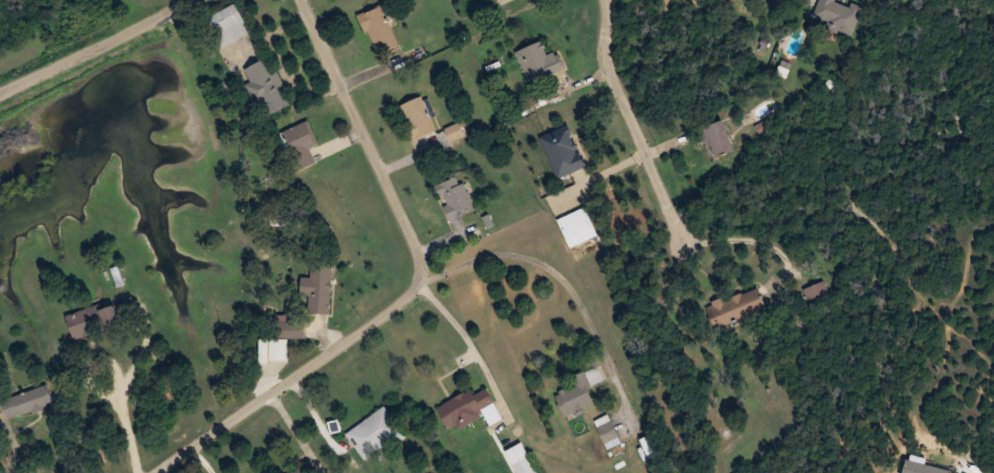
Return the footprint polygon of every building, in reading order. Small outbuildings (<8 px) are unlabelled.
[(844,0),(819,0),(812,22),(853,36),(863,6),(844,0)] [(250,33),(235,4),(203,20),(218,49),(250,33)] [(399,44),(381,5),(359,15),(377,54),(399,44)] [(547,54),(544,42),(518,49),(527,81),(564,70),(559,50),(547,54)] [(246,85),(264,118),(291,103),(284,90),(286,89),(268,57),(245,70),(251,81),(246,85)] [(437,129),(421,96),(399,107),(415,140),(437,129)] [(316,162),(309,148),(319,144),(308,120),(281,133),(299,170),(316,162)] [(714,158),(733,150),(722,120),(702,128),(714,158)] [(435,186),(450,220),(475,209),(459,175),(435,186)] [(332,261),(311,261),(311,277),(301,277),(300,296),(308,296),(308,312),(331,313),(332,261)] [(828,293),(824,282),(803,289),(807,300),(828,293)] [(714,328),(766,309),(758,286),(705,305),(714,328)] [(72,338),(120,327),(115,301),(67,312),(72,338)] [(304,322),(286,322),(286,337),(304,337),(304,322)] [(570,376),(573,386),(555,392),(562,415),(594,406),(588,386),(603,381),(599,367),(570,376)] [(54,405),(49,386),(1,399),(6,419),(54,405)] [(502,419),(487,388),(474,394),(471,389),(437,406),(449,431),(484,415),(489,425),(502,419)] [(366,462),(405,435),(384,406),(345,433),(366,462)] [(621,442),(608,415),(594,421),(607,448),(621,442)] [(528,455),(512,464),(517,472),(538,472),(528,455)]
